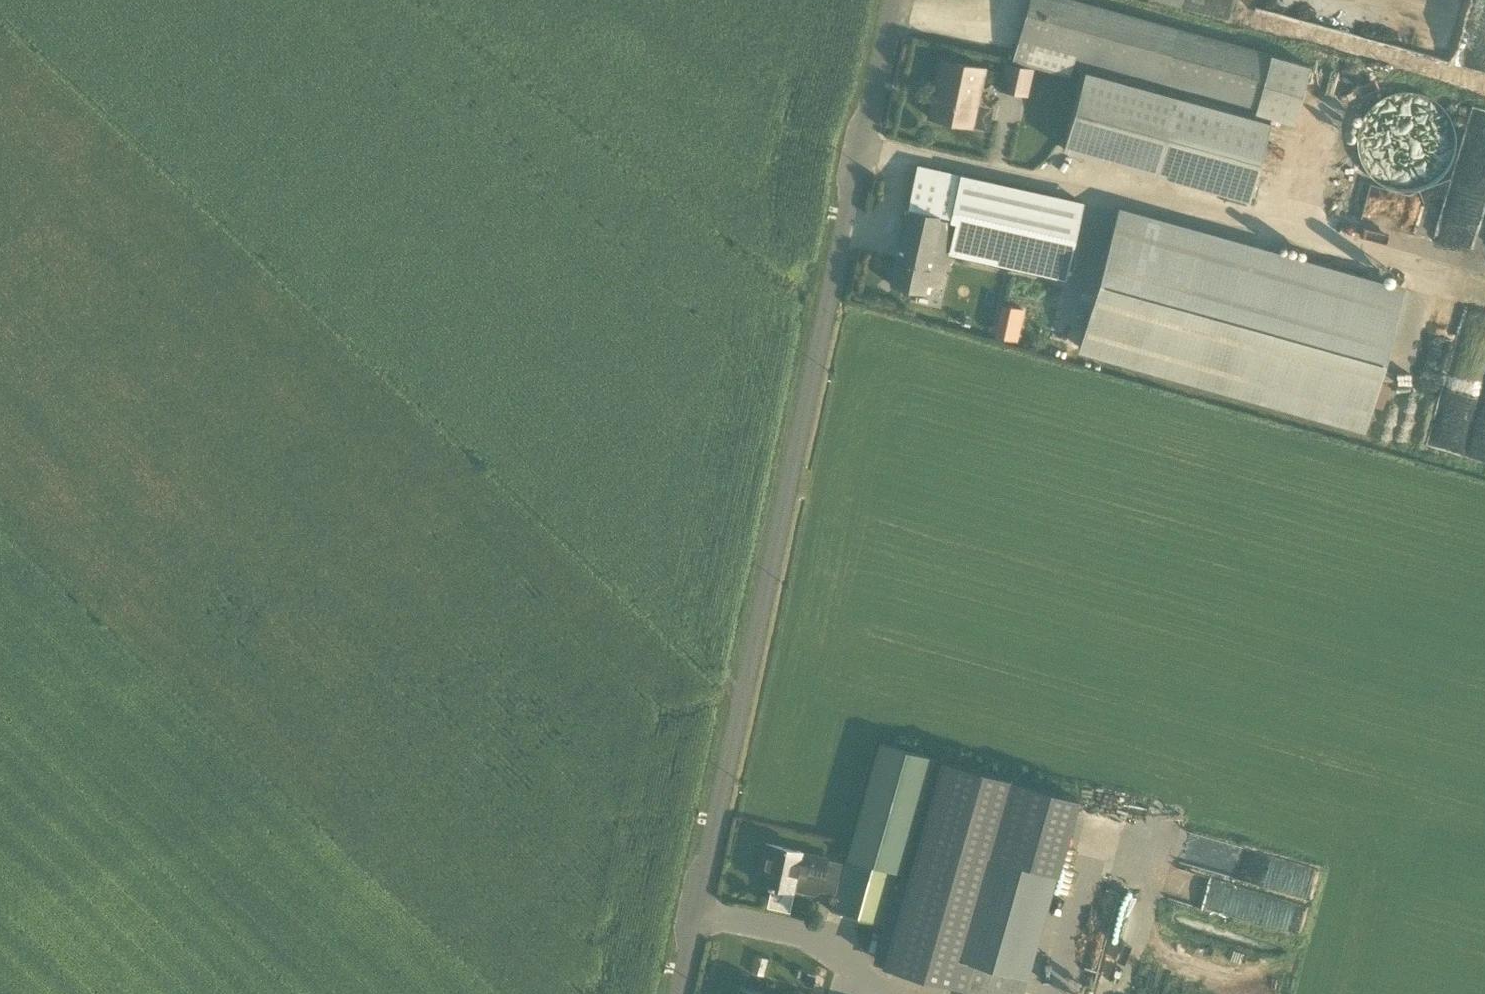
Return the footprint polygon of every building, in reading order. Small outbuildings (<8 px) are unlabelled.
[(1308,65),(1076,0),(1028,0),(1011,62),(1068,77),(1074,58),(1254,108),(1253,112),(1293,123),(1308,65)] [(1225,19),(1230,0),(1158,0),(1225,19)] [(1456,0),(1454,0),(1440,0),(1439,9),(1484,17),(1484,0),(1456,0)] [(927,117),(973,127),(985,68),(939,59),(927,117)] [(1248,201),(1270,122),(1083,70),(1061,149),(1248,201)] [(1356,103),(1353,142),(1365,187),(1363,206),(1373,204),(1379,147),(1379,150),(1390,147),(1396,170),(1412,171),(1412,166),(1414,166),(1442,158),(1445,126),(1436,95),(1399,91),(1378,97),(1356,103)] [(1474,112),(1468,124),(1484,132),(1484,114),(1474,112)] [(1474,165),(1463,169),(1455,183),(1458,192),(1474,200),(1459,205),(1463,219),(1459,228),(1439,225),(1446,246),(1462,248),(1484,202),(1484,167),(1474,165)] [(1064,279),(1081,204),(917,167),(890,285),(928,294),(930,285),(942,288),(950,253),(1064,279)] [(1404,288),(1118,209),(1079,352),(1364,431),(1404,288)] [(1444,393),(1476,400),(1484,362),(1484,357),(1454,350),(1444,393)] [(983,993),(1017,993),(1074,794),(930,753),(877,738),(827,913),(880,928),(870,962),(983,993)] [(1312,863),(1185,829),(1176,864),(1303,898),(1312,863)] [(763,843),(755,880),(769,884),(764,905),(787,910),(792,889),(813,894),(822,857),(763,843)] [(1282,894),(1271,925),(1286,930),(1297,900),(1282,894)]
